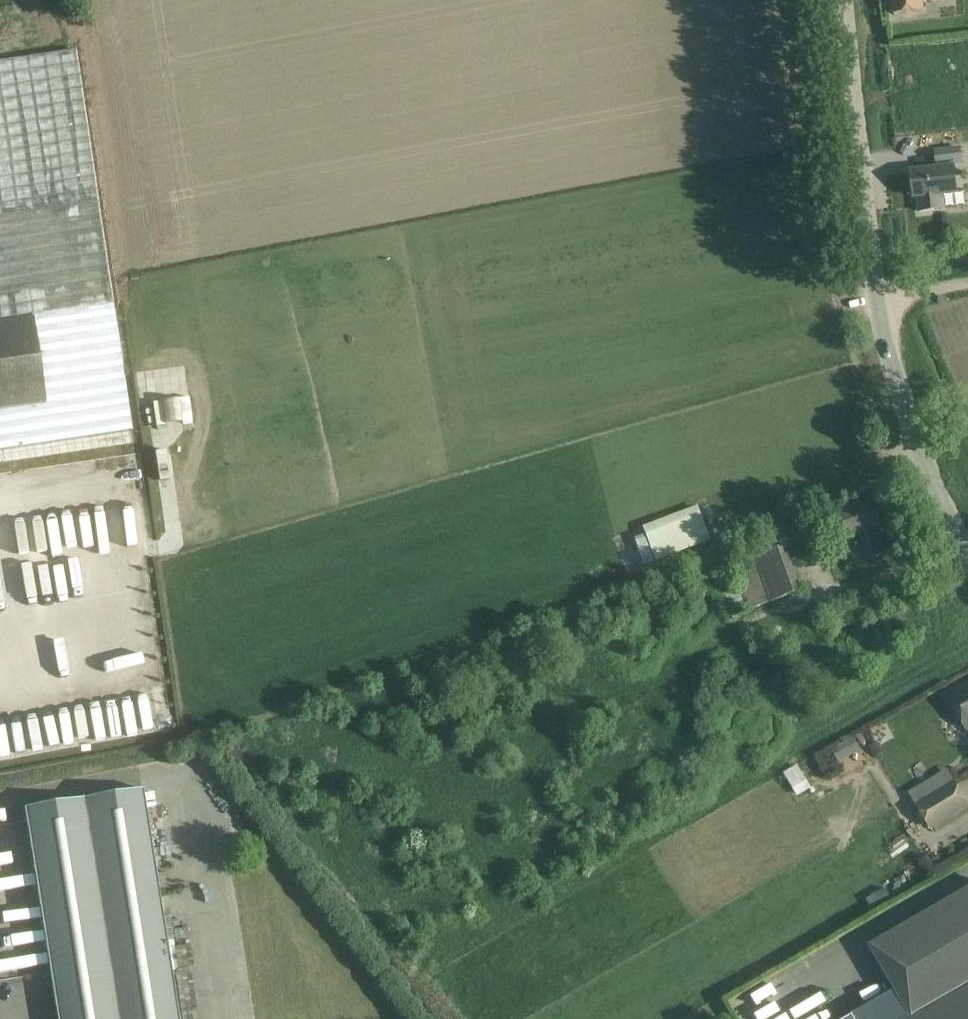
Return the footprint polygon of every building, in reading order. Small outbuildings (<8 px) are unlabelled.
[(914,13),(924,11),(923,0),(892,0),(894,15),(914,13)] [(25,460),(140,443),(76,51),(0,62),(0,464),(25,460)] [(931,170),(911,172),(914,197),(917,197),(918,213),(932,211),(946,209),(944,194),(957,192),(954,163),(963,162),(962,148),(936,151),(937,165),(938,169),(931,170)] [(890,552),(888,549),(886,549),(879,529),(882,527),(871,498),(837,511),(848,540),(862,535),(871,559),(890,552)] [(653,528),(663,556),(693,546),(683,517),(653,528)] [(756,558),(772,603),(802,591),(785,547),(756,558)] [(863,595),(868,606),(879,602),(874,591),(863,595)] [(43,632),(44,658),(77,656),(75,631),(43,632)] [(945,693),(967,732),(967,682),(945,693)] [(853,737),(831,749),(839,763),(861,751),(853,737)] [(785,773),(797,796),(810,790),(797,766),(785,773)] [(954,782),(917,805),(930,827),(967,804),(954,782)] [(44,805),(25,808),(58,1018),(180,1018),(144,790),(44,805)] [(886,888),(867,899),(872,909),(891,898),(886,888)] [(847,1018),(967,1018),(967,892),(873,947),(898,989),(847,1018)]
